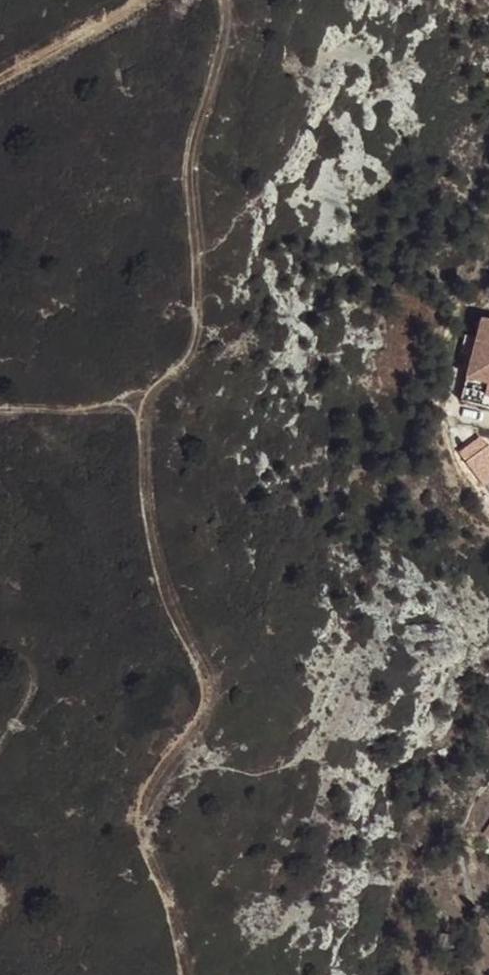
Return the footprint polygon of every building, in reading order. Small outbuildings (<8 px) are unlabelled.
[(484,319),(462,401),(488,408),(488,320),(484,319)] [(488,483),(488,437),(486,433),(461,452),(486,485),(488,483)]
